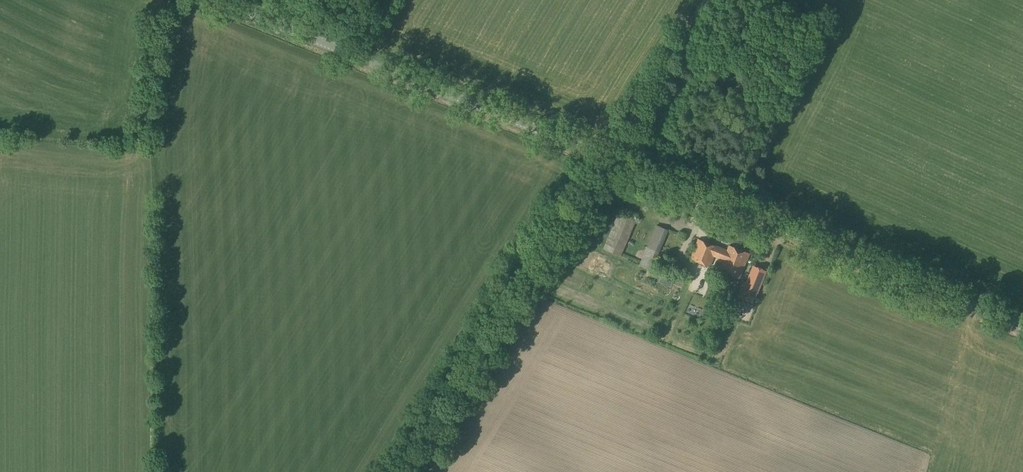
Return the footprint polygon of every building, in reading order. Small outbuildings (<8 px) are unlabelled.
[(621,256),(636,220),(619,212),(604,249),(621,256)] [(651,271),(668,230),(656,225),(640,266),(651,271)] [(727,251),(699,239),(691,259),(710,267),(714,256),(724,260),(719,270),(740,279),(750,254),(729,245),(727,251)] [(743,294),(754,299),(761,282),(765,271),(754,266),(750,278),(748,283),(743,294)]
